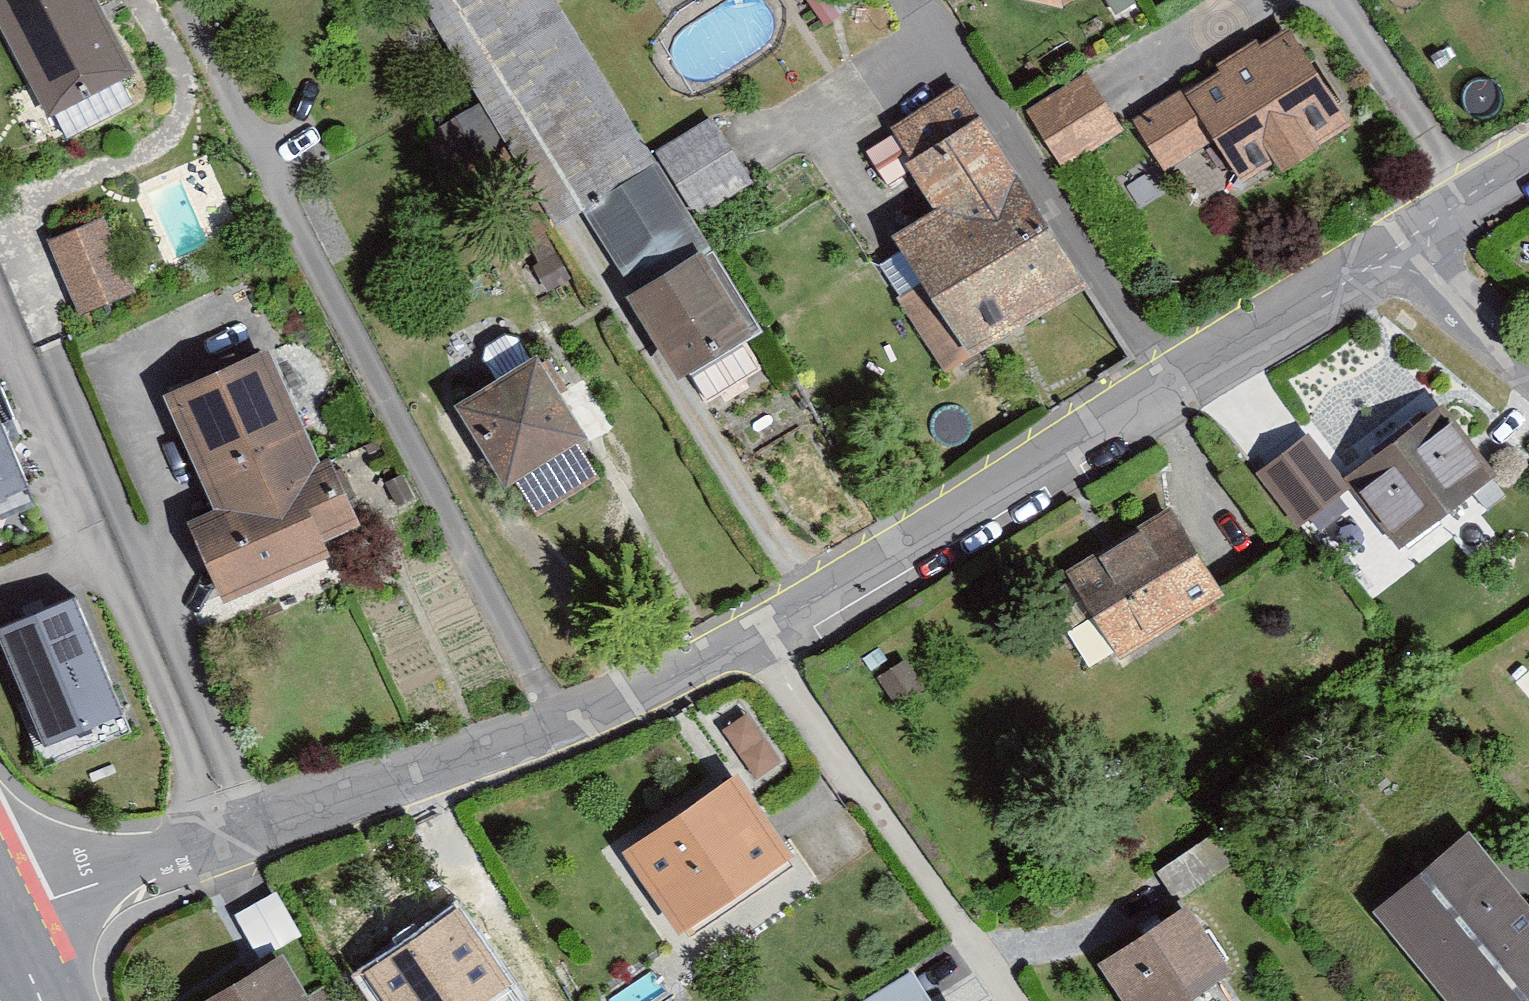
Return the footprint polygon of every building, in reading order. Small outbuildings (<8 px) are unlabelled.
[(82,0),(0,0),(0,45),(51,140),(134,95),(82,0)] [(683,413),(749,372),(732,345),(759,329),(691,223),(649,153),(555,0),(413,0),(551,223),(577,207),(625,285),(610,294),(683,413)] [(799,36),(859,0),(777,0),(799,36)] [(1015,3),(1049,9),(1062,0),(1012,0),(1015,3)] [(1277,29),(1129,120),(1160,171),(1198,148),(1225,192),(1336,125),(1277,29)] [(1080,73),(1022,111),(1059,167),(1117,129),(1080,73)] [(899,247),(859,272),(938,393),(1091,294),(949,76),(848,142),(873,181),(904,160),(931,202),(888,229),(899,247)] [(457,114),(409,140),(448,212),(496,186),(457,114)] [(748,189),(705,119),(649,153),(691,223),(748,189)] [(82,310),(136,286),(102,211),(48,235),(82,310)] [(263,344),(147,396),(194,500),(164,513),(204,600),(309,552),(299,530),(339,512),(263,344)] [(513,361),(437,408),(508,523),(584,477),(513,361)] [(1428,402),(1332,473),(1388,548),(1484,477),(1428,402)] [(31,507),(0,428),(0,519),(31,507)] [(1297,436),(1247,474),(1284,524),(1335,486),(1297,436)] [(1162,499),(1050,568),(1106,658),(1218,589),(1162,499)] [(84,605),(0,638),(55,777),(138,744),(84,605)] [(726,776),(610,858),(669,942),(786,860),(726,776)] [(1206,828),(1146,872),(1167,900),(1226,856),(1206,828)] [(1358,911),(1434,1000),(1516,1000),(1528,990),(1528,926),(1450,833),(1358,911)] [(468,866),(441,882),(492,965),(519,949),(468,866)] [(1083,965),(1107,1000),(1173,1000),(1220,970),(1176,904),(1083,965)] [(343,977),(360,1000),(471,1000),(498,982),(444,906),(343,977)] [(266,959),(185,1000),(288,1000),(266,959)] [(861,1000),(917,1000),(924,997),(909,972),(861,1000)]
